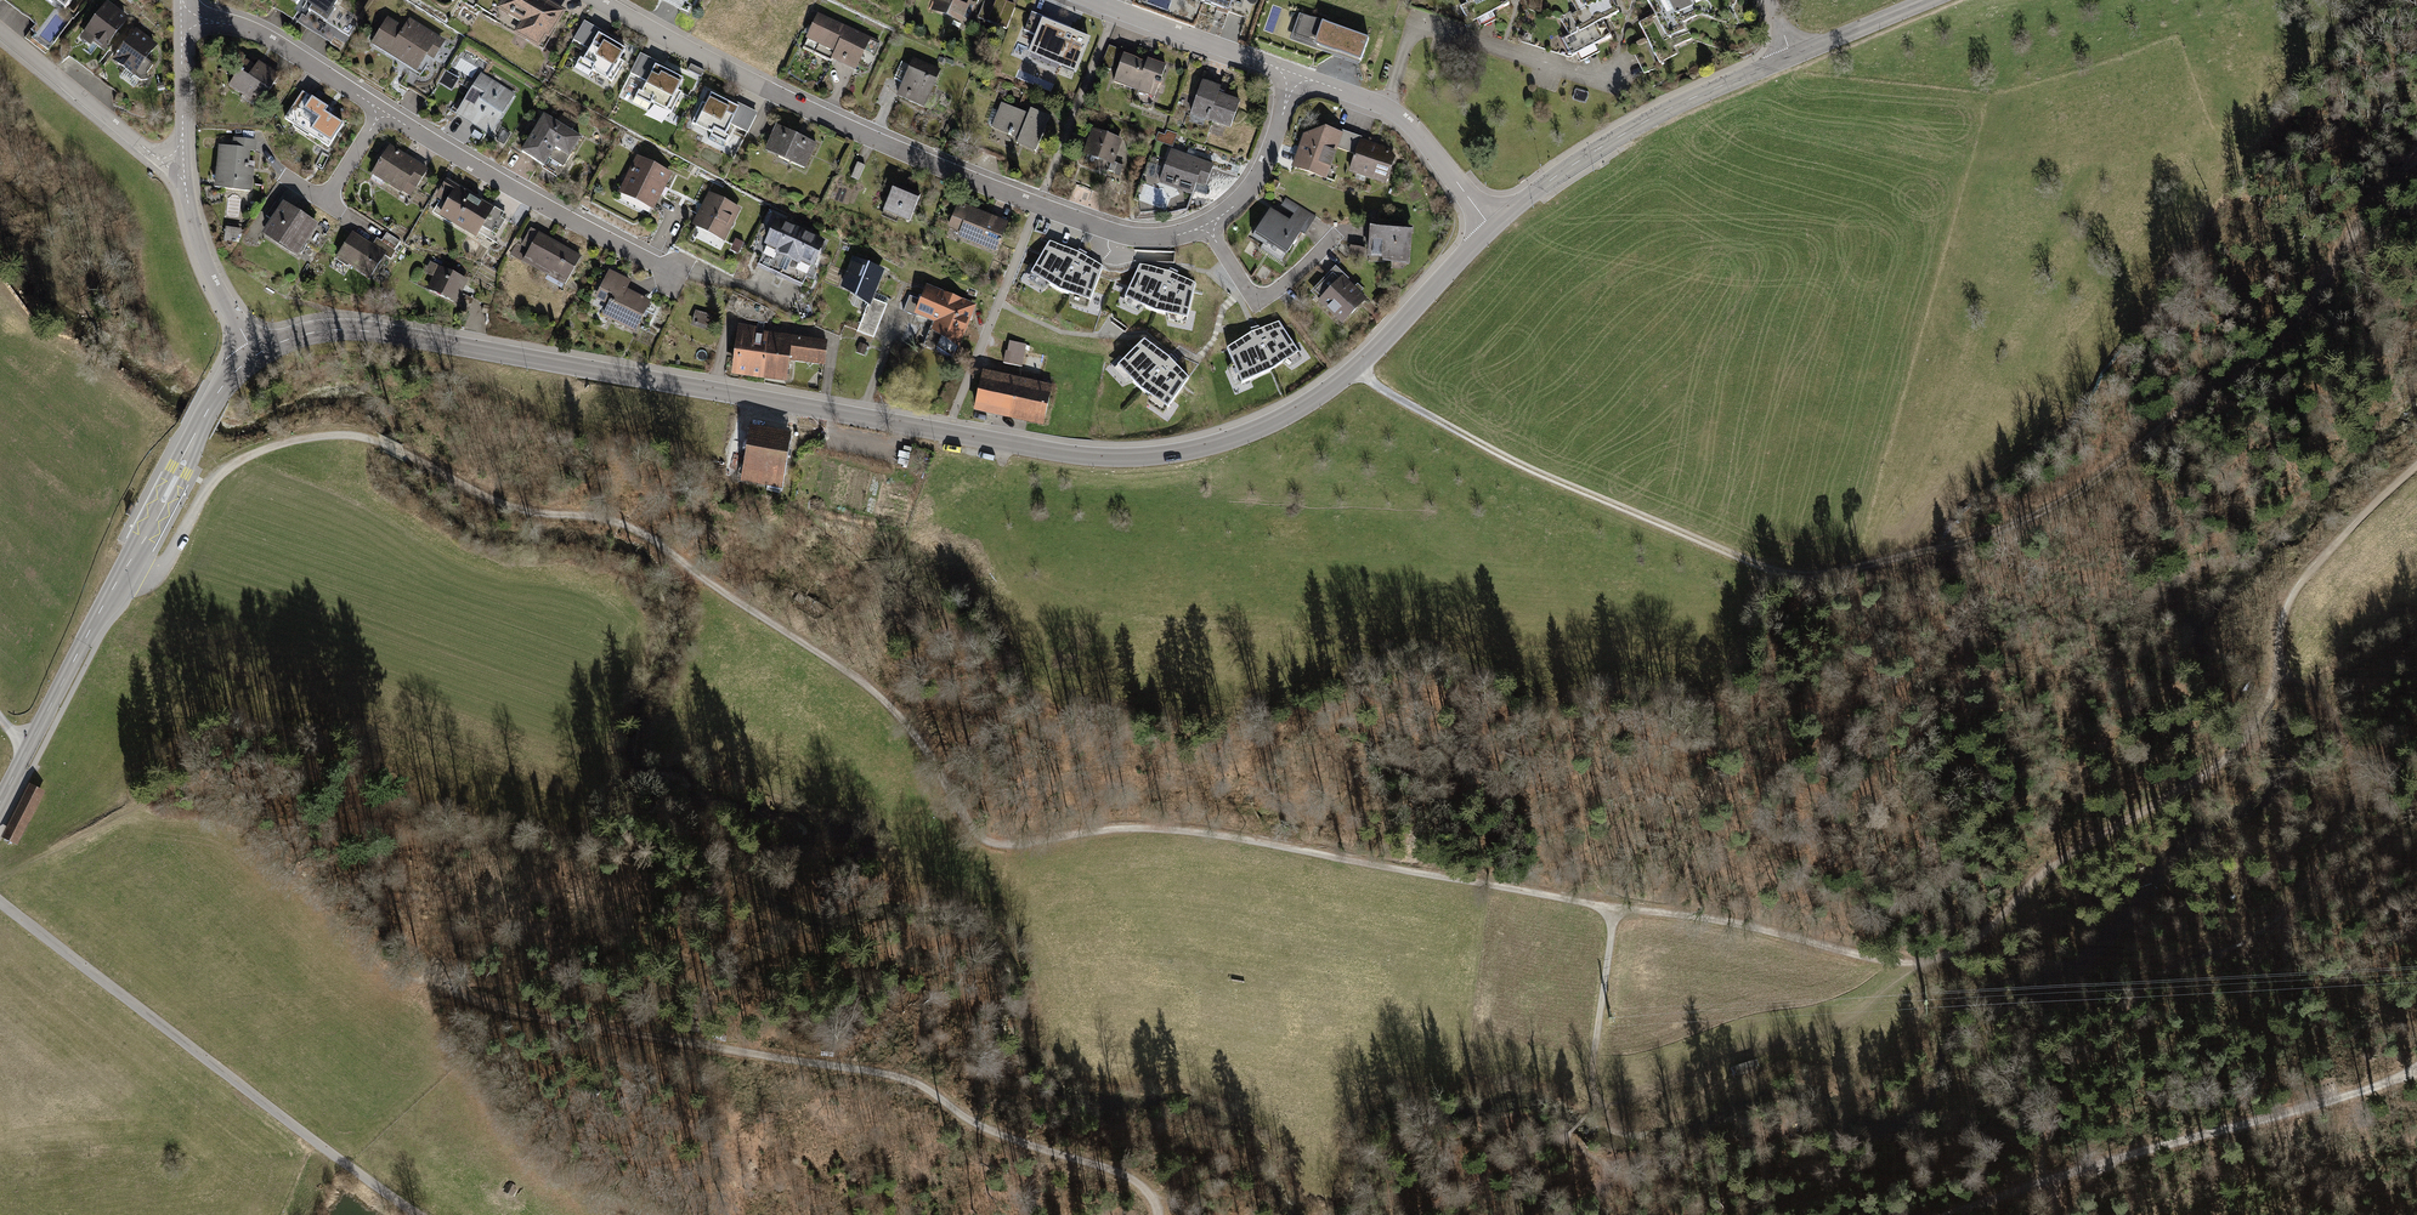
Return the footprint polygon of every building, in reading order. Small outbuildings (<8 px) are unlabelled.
[(71,0),(52,0),(63,9),(71,0)] [(304,7),(327,21),(339,0),(308,0),(304,7)] [(566,9),(551,0),(501,0),(492,15),(544,46),(566,9)] [(690,15),(698,0),(663,0),(690,15)] [(971,0),(934,0),(930,8),(962,21),(971,0)] [(1228,10),(1232,0),(1199,0),(1228,10)] [(1464,4),(1457,7),(1470,34),(1497,21),(1492,11),(1509,3),(1508,0),(1463,0),(1464,4)] [(1574,11),(1562,16),(1568,29),(1558,34),(1567,53),(1572,50),(1578,63),(1597,54),(1592,43),(1610,35),(1602,18),(1616,12),(1611,0),(1569,0),(1574,11)] [(1654,13),(1637,21),(1659,62),(1679,52),(1671,36),(1685,29),(1681,21),(1698,11),(1692,0),(1647,0),(1654,13)] [(104,49),(127,17),(106,2),(80,38),(92,47),(95,42),(104,49)] [(1053,9),(1029,8),(1028,38),(1045,38),(1045,47),(1065,48),(1066,23),(1052,23),(1053,9)] [(872,36),(820,11),(807,37),(836,51),(833,59),(855,70),(872,36)] [(1367,39),(1301,14),(1291,41),(1358,66),(1367,39)] [(385,17),(369,45),(415,72),(424,57),(433,62),(444,42),(407,20),(402,27),(385,17)] [(629,47),(584,21),(565,54),(610,80),(629,47)] [(135,76),(158,46),(135,29),(112,59),(135,76)] [(620,97),(664,120),(687,77),(644,54),(620,97)] [(1123,54),(1113,81),(1154,95),(1166,63),(1147,57),(1145,62),(1123,54)] [(941,69),(914,57),(896,96),(924,108),(941,69)] [(261,100),(279,72),(259,60),(249,76),(238,69),(227,85),(249,99),(252,95),(261,100)] [(458,80),(445,73),(438,85),(451,92),(458,80)] [(490,137),(515,96),(480,75),(455,116),(490,137)] [(1231,128),(1241,101),(1218,93),(1220,88),(1203,82),(1191,114),(1231,128)] [(735,153),(756,110),(703,85),(683,128),(735,153)] [(302,92),(283,123),(328,151),(345,125),(342,123),(328,114),(331,110),(302,92)] [(1027,113),(1003,102),(992,127),(1015,138),(1014,142),(1034,151),(1050,115),(1030,106),(1027,113)] [(568,156),(580,137),(542,113),(518,149),(543,165),(555,147),(568,156)] [(804,166),(815,141),(775,122),(763,148),(804,166)] [(1294,166),(1327,178),(1344,131),(1326,124),(1306,133),(1294,166)] [(1110,162),(1121,138),(1095,127),(1084,151),(1110,162)] [(1349,170),(1384,183),(1396,151),(1360,138),(1349,170)] [(232,149),(218,148),(215,189),(252,192),(253,169),(246,169),(247,153),(255,154),(256,142),(233,140),(232,149)] [(427,169),(387,146),(370,176),(411,198),(427,169)] [(1205,189),(1214,164),(1173,149),(1159,186),(1193,198),(1197,186),(1205,189)] [(654,206),(671,172),(634,152),(616,186),(654,206)] [(474,234),(491,206),(451,183),(434,211),(474,234)] [(917,197),(887,185),(878,208),(908,219),(917,197)] [(725,243),(742,211),(709,193),(692,225),(725,243)] [(295,258),(317,224),(282,201),(260,235),(295,258)] [(1007,222),(959,203),(947,233),(995,252),(1007,222)] [(1253,237),(1285,256),(1301,228),(1307,232),(1314,221),(1295,210),(1290,219),(1271,207),(1253,237)] [(798,230),(776,221),(764,248),(786,258),(798,230)] [(1409,263),(1411,229),(1370,226),(1367,260),(1409,263)] [(239,229),(225,227),(224,236),(238,238),(239,229)] [(566,285),(582,258),(531,228),(515,256),(566,285)] [(823,242),(798,230),(786,258),(811,269),(823,242)] [(372,246),(352,234),(337,259),(369,279),(383,256),(391,261),(401,244),(386,235),(380,243),(375,240),(372,246)] [(1081,255),(1051,247),(1035,279),(1063,299),(1091,307),(1107,273),(1081,255)] [(869,304),(884,272),(853,258),(838,290),(869,304)] [(456,304),(468,281),(430,261),(423,274),(433,278),(427,289),(456,304)] [(633,332),(650,299),(626,286),(630,279),(610,269),(595,298),(606,303),(600,315),(633,332)] [(1342,325),(1367,301),(1335,269),(1311,293),(1342,325)] [(1172,276),(1142,270),(1128,304),(1159,321),(1188,326),(1200,291),(1172,276)] [(954,358),(975,305),(925,285),(912,317),(934,325),(930,334),(942,339),(937,351),(954,358)] [(873,342),(887,308),(872,302),(859,336),(873,342)] [(718,316),(696,310),(692,324),(714,331),(718,316)] [(1253,336),(1229,355),(1246,387),(1278,375),(1301,357),(1282,324),(1253,336)] [(770,332),(738,328),(731,376),(763,381),(770,332)] [(828,340),(770,332),(763,381),(786,384),(789,364),(824,369),(828,340)] [(869,345),(859,342),(857,352),(866,354),(869,345)] [(1169,359),(1143,343),(1118,370),(1141,397),(1167,411),(1191,382),(1169,359)] [(1006,344),(1005,356),(1024,357),(1024,345),(1006,344)] [(1052,387),(981,374),(973,413),(1044,427),(1052,387)] [(783,488),(792,433),(750,426),(741,482),(783,488)] [(17,846),(45,791),(29,783),(1,837),(17,846)] [(1753,1058),(1734,1064),(1738,1075),(1757,1069),(1753,1058)] [(512,1196),(516,1190),(514,1189),(516,1186),(510,1183),(509,1186),(507,1185),(503,1191),(512,1196)]
